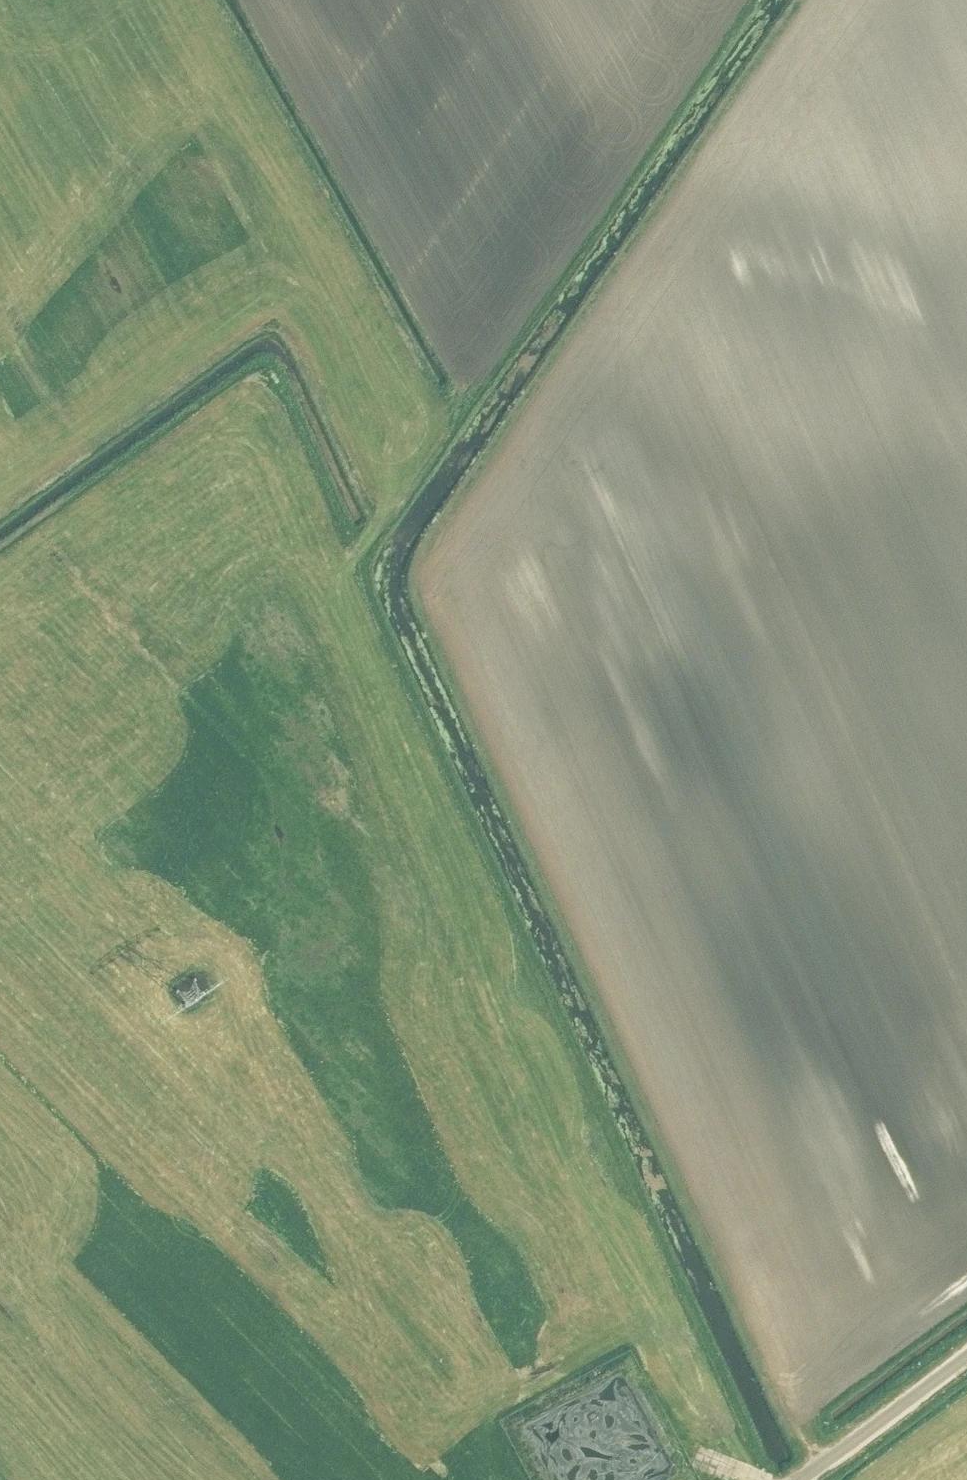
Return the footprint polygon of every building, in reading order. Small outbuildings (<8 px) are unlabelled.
[(622,1377),(595,1394),(605,1411),(632,1395),(622,1377)]
